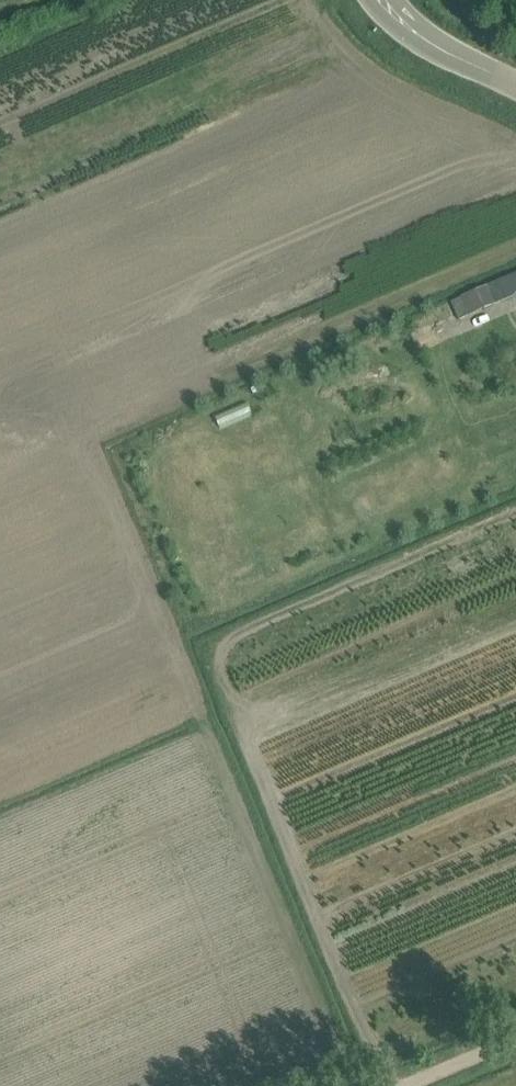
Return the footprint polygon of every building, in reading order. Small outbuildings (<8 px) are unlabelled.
[(462,298),(469,314),(484,308),(485,310),(515,297),(515,296),(515,274),(462,298)]
